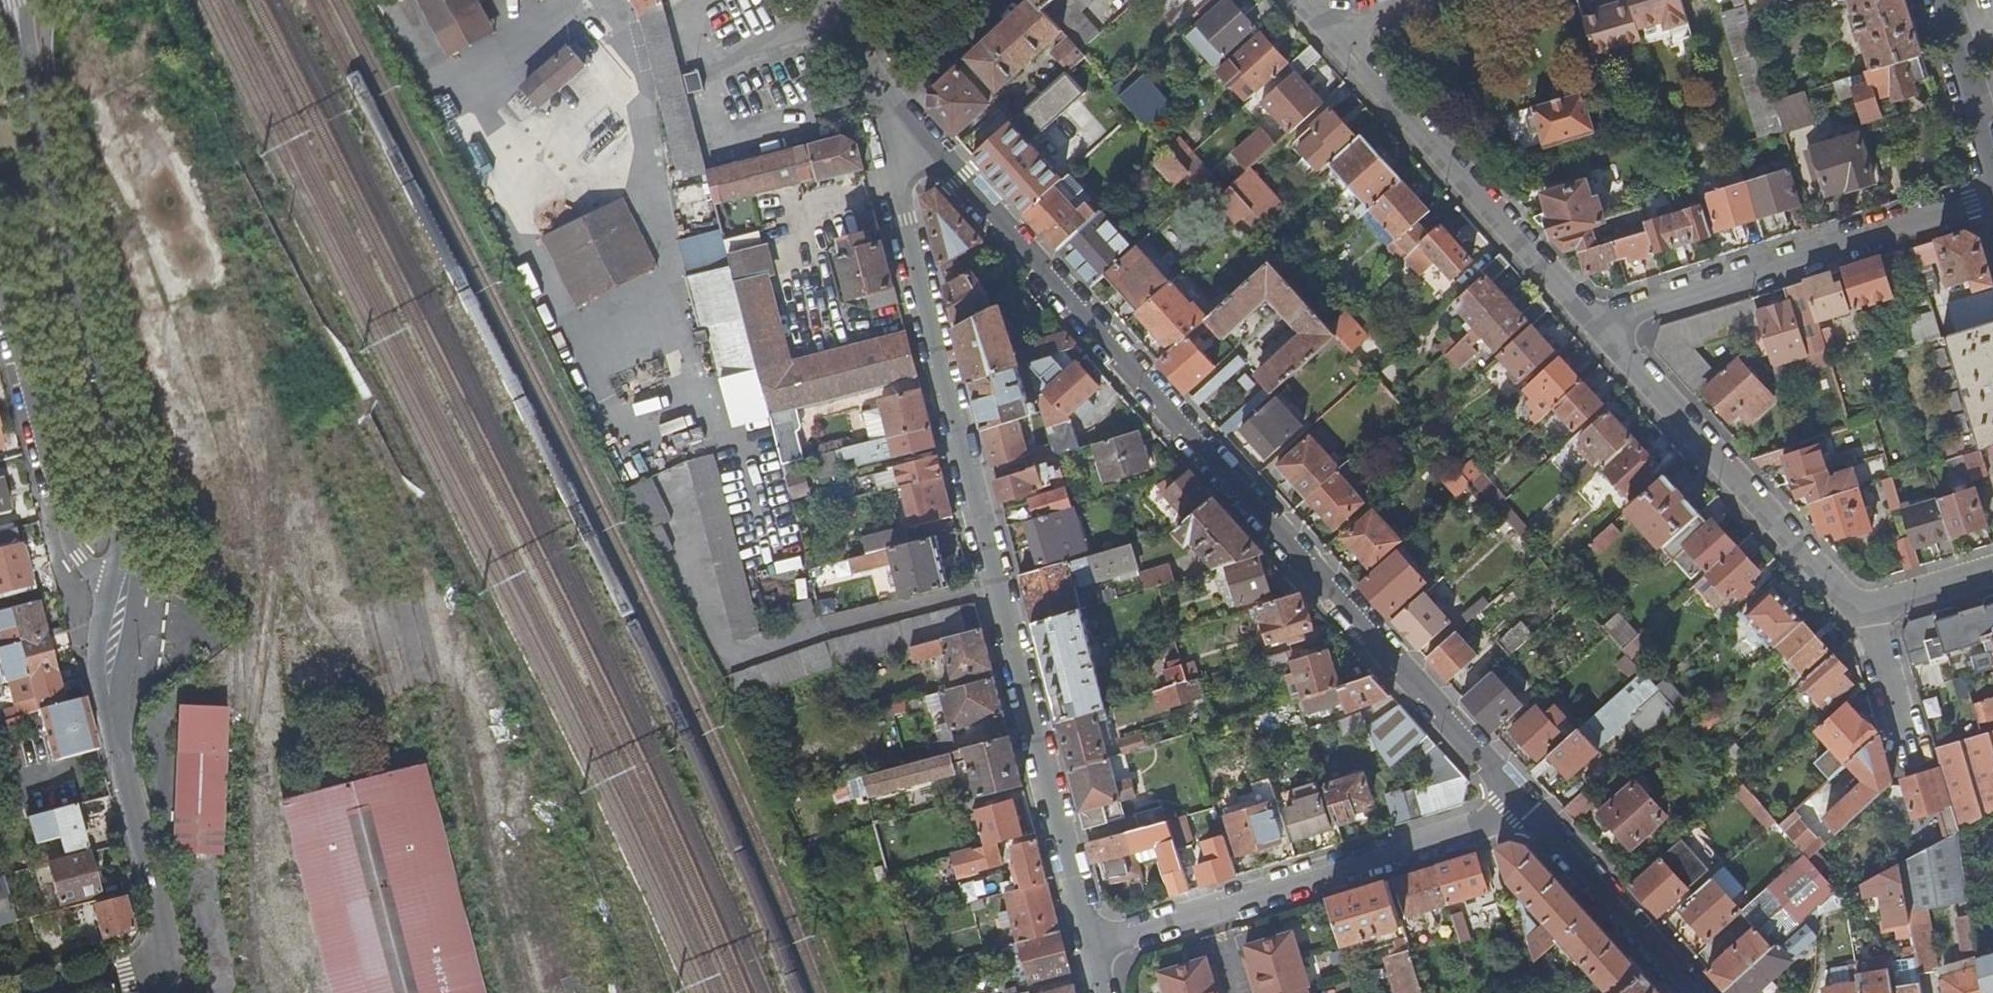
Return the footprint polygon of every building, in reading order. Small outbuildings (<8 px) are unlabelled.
[(440,35),(445,32),(461,63),(501,41),(479,0),(420,0),(440,35)] [(649,12),(641,19),(653,63),(675,44),(664,0),(642,0),(649,12)] [(1035,2),(1043,12),(1056,0),(1033,0),(1035,2)] [(1043,12),(1080,53),(1098,36),(1082,17),(1080,19),(1073,10),(1084,1),(1086,4),(1091,0),(1056,0),(1043,12)] [(1198,26),(1225,56),(1277,9),(1268,0),(1261,0),(1243,16),(1228,0),(1198,26)] [(1629,0),(1621,0),(1596,8),(1598,15),(1630,5),(1629,0)] [(1630,5),(1642,41),(1666,33),(1671,49),(1694,42),(1681,0),(1629,0),(1630,5)] [(1737,8),(1723,13),(1761,142),(1786,134),(1776,102),(1744,0),(1735,0),(1737,8)] [(1797,1),(1802,16),(1840,4),(1848,5),(1854,3),(1857,14),(1850,17),(1858,45),(1866,42),(1876,71),(1923,55),(1906,0),(1799,0),(1797,1)] [(984,74),(1000,92),(1056,39),(1062,45),(1054,53),(1070,71),(1085,57),(1080,53),(1043,12),(1035,2),(1003,31),(971,60),(984,74)] [(1642,41),(1630,5),(1598,15),(1582,19),(1594,55),(1642,41)] [(1261,35),(1230,61),(1258,94),(1289,66),(1261,35)] [(675,44),(653,63),(682,181),(709,173),(675,44)] [(1275,118),(1234,157),(1246,172),(1248,170),(1322,103),(1300,78),(1321,58),(1311,46),(1289,66),(1296,73),(1262,103),(1275,118)] [(569,47),(511,98),(530,120),(588,69),(569,47)] [(1876,71),(1849,79),(1855,97),(1864,126),(1884,120),(1881,110),(1894,105),(1918,97),(1915,85),(1931,80),(1923,55),(1876,71)] [(975,160),(1026,215),(1054,189),(1063,181),(1041,156),(1045,152),(1039,145),(1035,149),(1029,144),(1034,139),(1085,93),(1118,128),(1136,113),(1122,96),(1085,57),(1070,71),(1042,96),(1022,116),(975,160)] [(972,85),(984,74),(971,60),(952,77),(932,95),(930,110),(956,137),(989,106),(972,85)] [(1230,61),(1218,73),(1246,107),(1258,94),(1230,61)] [(699,72),(686,77),(690,94),(705,90),(699,72)] [(1144,76),(1122,96),(1136,113),(1149,127),(1171,106),(1144,76)] [(1176,90),(1181,96),(1194,86),(1188,79),(1176,90)] [(1849,79),(1836,83),(1840,101),(1855,97),(1849,79)] [(1036,89),(1014,108),(1022,116),(1042,96),(1036,89)] [(1584,92),(1533,108),(1547,148),(1597,133),(1584,92)] [(1776,102),(1786,134),(1817,124),(1806,93),(1776,102)] [(1009,103),(963,146),(975,160),(1022,116),(1014,108),(1009,103)] [(1881,110),(1884,120),(1897,115),(1894,105),(1881,110)] [(1359,139),(1334,112),(1332,109),(1313,126),(1314,128),(1311,132),(1312,134),(1310,135),(1319,145),(1325,139),(1328,144),(1321,151),(1333,163),(1359,139)] [(1864,126),(1866,134),(1887,129),(1884,120),(1864,126)] [(1860,136),(1816,150),(1830,194),(1850,187),(1851,190),(1875,183),(1860,136)] [(846,137),(709,173),(716,203),(821,176),(822,179),(865,168),(859,145),(846,137)] [(1335,172),(1350,187),(1383,159),(1362,137),(1359,139),(1333,163),(1318,176),(1324,181),(1335,172)] [(1034,139),(1029,144),(1035,149),(1039,145),(1034,139)] [(1169,149),(1154,164),(1174,186),(1190,173),(1182,164),(1169,149)] [(1192,155),(1182,164),(1190,173),(1215,200),(1224,192),(1192,155)] [(1383,159),(1350,187),(1363,203),(1353,212),(1359,220),(1370,209),(1403,180),(1383,159)] [(1768,176),(1748,182),(1759,218),(1802,205),(1792,169),(1779,173),(1777,166),(1766,169),(1768,176)] [(1246,172),(1230,187),(1251,211),(1264,223),(1282,206),(1248,170),(1246,172)] [(1063,181),(1054,189),(1078,214),(1088,205),(1093,201),(1070,174),(1063,181)] [(1407,258),(1430,237),(1419,224),(1431,212),(1403,180),(1370,209),(1399,241),(1391,249),(1403,262),(1407,258)] [(1550,211),(1534,218),(1541,225),(1547,222),(1551,237),(1591,226),(1605,222),(1593,181),(1545,195),(1550,211)] [(1759,218),(1748,182),(1705,196),(1716,232),(1759,218)] [(1224,192),(1215,200),(1240,221),(1251,211),(1230,187),(1224,192)] [(1078,214),(1054,189),(1026,215),(1059,252),(1097,216),(1088,205),(1078,214)] [(939,192),(924,200),(941,264),(956,255),(983,240),(939,192)] [(624,198),(546,237),(579,305),(657,266),(624,198)] [(874,201),(862,204),(870,233),(881,230),(874,201)] [(1685,202),(1672,206),(1683,244),(1711,235),(1703,208),(1688,212),(1685,202)] [(1659,210),(1662,220),(1647,225),(1656,253),(1683,244),(1672,206),(1659,210)] [(1097,216),(1059,252),(1093,289),(1105,277),(1135,249),(1101,212),(1097,216)] [(739,220),(722,224),(733,267),(759,369),(771,415),(798,408),(919,377),(907,332),(789,362),(768,279),(773,277),(765,247),(759,248),(755,234),(744,237),(739,220)] [(1631,232),(1615,236),(1617,243),(1621,257),(1630,254),(1632,260),(1656,253),(1647,225),(1646,222),(1636,225),(1639,235),(1633,237),(1631,232)] [(1591,226),(1551,237),(1565,251),(1578,248),(1579,253),(1581,253),(1597,248),(1595,242),(1591,226)] [(1473,261),(1442,227),(1430,237),(1407,258),(1421,276),(1438,261),(1454,279),(1473,261)] [(1926,286),(1937,283),(1930,264),(1943,259),(1948,275),(1943,277),(1947,289),(1971,281),(1974,292),(1981,240),(1967,232),(1915,247),(1926,286)] [(900,303),(884,242),(870,246),(867,234),(842,241),(846,255),(841,256),(852,299),(869,294),(873,309),(874,309),(900,303)] [(1615,236),(1600,240),(1602,247),(1617,243),(1615,236)] [(1602,247),(1600,240),(1595,242),(1597,248),(1581,253),(1586,273),(1612,266),(1610,260),(1621,257),(1617,243),(1602,247)] [(1135,249),(1105,277),(1140,314),(1171,286),(1135,249)] [(956,255),(941,264),(944,278),(964,267),(956,255)] [(1469,334),(1507,300),(1492,283),(1511,266),(1501,256),(1482,272),(1486,278),(1456,305),(1469,319),(1462,326),(1469,334)] [(1893,298),(1881,258),(1843,270),(1855,309),(1893,298)] [(1172,352),(1159,364),(1188,394),(1216,367),(1203,353),(1192,341),(1199,336),(1204,331),(1209,335),(1214,330),(1221,337),(1264,298),(1273,300),(1301,331),(1301,339),(1259,378),(1263,382),(1266,386),(1218,429),(1226,437),(1337,335),(1329,327),(1271,262),(1208,319),(1172,352)] [(733,267),(697,277),(723,378),(759,369),(733,267)] [(972,273),(947,286),(958,330),(993,310),(972,273)] [(1831,274),(1805,282),(1817,322),(1849,312),(1841,284),(1835,286),(1831,274)] [(1817,322),(1805,282),(1784,289),(1789,304),(1757,313),(1761,325),(1774,366),(1805,356),(1809,370),(1830,363),(1817,322)] [(1138,316),(1172,352),(1208,319),(1195,303),(1192,306),(1173,284),(1171,286),(1140,314),(1138,316)] [(1951,303),(1959,334),(1992,325),(1992,291),(1951,303)] [(1550,310),(1540,299),(1522,314),(1507,300),(1469,334),(1477,342),(1484,336),(1497,349),(1528,322),(1532,327),(1550,310)] [(1691,349),(1761,325),(1757,313),(1753,299),(1662,326),(1655,350),(1695,394),(1715,376),(1691,349)] [(993,310),(958,330),(972,381),(1018,367),(1028,364),(1054,355),(1079,347),(1065,333),(1030,343),(1030,348),(1016,352),(1001,307),(993,310)] [(1345,313),(1329,327),(1337,335),(1342,340),(1356,326),(1345,313)] [(1935,313),(1909,320),(1917,346),(1943,339),(1935,313)] [(1992,448),(1992,325),(1959,334),(1943,339),(1917,346),(1877,358),(1913,473),(1930,467),(1966,456),(1982,451),(1992,448)] [(1532,327),(1501,356),(1518,375),(1513,380),(1518,384),(1554,351),(1532,327)] [(1199,336),(1192,341),(1203,353),(1209,347),(1199,336)] [(1439,346),(1446,354),(1457,345),(1450,336),(1439,346)] [(1457,345),(1446,354),(1453,362),(1463,352),(1457,345)] [(1054,355),(1028,364),(1055,446),(1058,457),(1082,449),(1074,420),(1069,417),(1075,412),(1087,400),(1100,388),(1079,365),(1069,373),(1054,355)] [(1240,358),(1227,368),(1234,375),(1247,365),(1240,358)] [(1537,424),(1555,408),(1582,383),(1561,359),(1527,391),(1533,398),(1522,407),(1537,424)] [(1738,362),(1705,392),(1731,421),(1739,413),(1748,423),(1773,400),(1738,362)] [(1018,367),(972,381),(984,430),(1019,419),(1033,415),(1018,367)] [(1252,371),(1239,382),(1249,394),(1263,382),(1259,378),(1252,371)] [(1201,409),(1231,381),(1223,372),(1192,401),(1201,409)] [(1582,383),(1555,408),(1575,430),(1603,405),(1582,383)] [(922,391),(883,401),(884,408),(893,437),(933,427),(922,391)] [(1278,399),(1242,432),(1267,460),(1303,427),(1278,399)] [(1087,400),(1075,412),(1082,419),(1094,407),(1087,400)] [(873,407),(863,411),(865,420),(867,419),(873,442),(893,437),(884,408),(874,410),(873,407)] [(798,408),(771,415),(785,465),(805,459),(797,426),(802,424),(798,408)] [(1605,464),(1632,438),(1610,412),(1581,438),(1585,442),(1579,447),(1577,456),(1581,462),(1584,465),(1592,465),(1595,466),(1601,460),(1605,464)] [(1019,419),(984,430),(994,466),(1024,457),(1029,470),(1048,464),(1058,460),(1058,457),(1055,446),(1029,455),(1019,419)] [(898,457),(937,447),(933,427),(893,437),(873,442),(856,446),(859,457),(881,451),(882,452),(896,449),(898,457)] [(1139,431),(1097,443),(1106,481),(1150,468),(1139,431)] [(1312,435),(1278,466),(1307,499),(1337,471),(1347,462),(1343,459),(1337,464),(1312,435)] [(1605,464),(1602,466),(1630,498),(1651,481),(1646,475),(1657,464),(1632,438),(1605,464)] [(1782,449),(1752,458),(1763,470),(1786,463),(1792,482),(1828,471),(1857,462),(1855,453),(1825,462),(1824,457),(1830,456),(1826,443),(1784,456),(1782,449)] [(842,477),(850,474),(844,449),(836,451),(842,477)] [(1982,451),(1966,456),(1968,464),(1974,482),(1989,477),(1982,451)] [(833,452),(815,456),(818,469),(837,464),(833,452)] [(716,455),(690,462),(737,642),(763,635),(716,455)] [(898,469),(877,475),(881,492),(903,486),(944,475),(939,456),(898,466),(898,469)] [(1966,456),(1930,467),(1931,473),(1943,469),(1945,472),(1968,464),(1966,456)] [(1460,470),(1472,484),(1482,475),(1470,461),(1460,470)] [(1029,470),(997,480),(1003,504),(1036,493),(1034,485),(1053,479),(1048,464),(1029,470)] [(1465,491),(1472,484),(1460,470),(1454,465),(1447,472),(1465,491)] [(1337,471),(1307,499),(1335,532),(1364,503),(1337,471)] [(1828,471),(1792,482),(1797,498),(1803,497),(1805,507),(1812,505),(1860,489),(1855,471),(1839,475),(1839,478),(1831,480),(1828,471)] [(654,472),(621,480),(662,557),(676,550),(665,524),(676,522),(654,472)] [(787,476),(793,497),(810,493),(804,472),(787,476)] [(1228,566),(1259,556),(1264,555),(1230,516),(1192,473),(1178,486),(1175,482),(1168,489),(1171,493),(1167,496),(1190,521),(1178,532),(1190,545),(1195,541),(1220,568),(1228,566)] [(944,475),(903,486),(913,527),(955,515),(944,475)] [(1482,475),(1472,484),(1495,510),(1505,501),(1482,475)] [(1653,533),(1651,536),(1663,548),(1698,516),(1701,514),(1667,476),(1629,511),(1640,523),(1642,521),(1653,533)] [(3,478),(0,478),(0,515),(12,511),(3,478)] [(1894,478),(1885,481),(1892,508),(1902,505),(1894,478)] [(1860,489),(1812,505),(1822,534),(1843,527),(1845,536),(1858,531),(1859,535),(1873,530),(1860,489)] [(1976,489),(1940,500),(1951,536),(1987,526),(1976,489)] [(1032,501),(1037,518),(1073,507),(1067,490),(1032,501)] [(1687,547),(1710,572),(1737,546),(1716,522),(1730,508),(1720,496),(1701,514),(1698,516),(1709,527),(1687,547)] [(1912,538),(1915,548),(1951,536),(1940,500),(1904,511),(1912,538)] [(1073,507),(1037,518),(1028,521),(1041,566),(1077,554),(1067,528),(1078,524),(1073,507)] [(1375,513),(1345,540),(1372,569),(1401,542),(1375,513)] [(1078,524),(1067,528),(1077,554),(1087,552),(1078,524)] [(1614,524),(1590,546),(1598,554),(1622,533),(1614,524)] [(865,539),(868,554),(911,543),(907,528),(865,539)] [(0,533),(0,593),(32,584),(17,529),(0,533)] [(911,543),(868,554),(851,559),(854,573),(889,565),(891,575),(891,579),(891,582),(892,584),(893,586),(897,587),(900,586),(902,586),(905,598),(952,585),(938,537),(911,543)] [(1912,538),(1899,542),(1907,570),(1921,566),(1915,548),(1912,538)] [(1132,544),(1021,576),(1035,625),(1082,610),(1076,587),(1139,569),(1132,544)] [(1406,546),(1361,587),(1390,618),(1426,583),(1402,556),(1409,549),(1406,546)] [(1710,572),(1707,575),(1730,599),(1737,593),(1742,599),(1754,588),(1749,582),(1760,572),(1737,546),(1710,572)] [(1234,581),(1237,593),(1240,604),(1271,594),(1259,556),(1228,566),(1234,581)] [(1172,567),(1141,575),(1146,592),(1175,582),(1172,567)] [(1232,594),(1237,593),(1234,581),(1228,582),(1232,594)] [(1776,648),(1779,645),(1805,623),(1777,590),(1747,616),(1776,648)] [(1300,594),(1260,607),(1265,621),(1271,644),(1289,638),(1291,645),(1300,643),(1298,636),(1314,631),(1308,615),(1316,612),(1300,594)] [(1425,595),(1395,624),(1421,654),(1451,625),(1425,595)] [(1911,667),(1946,656),(1946,654),(1992,640),(1992,597),(1909,624),(1902,636),(1911,667)] [(1099,598),(1092,601),(1093,607),(1101,604),(1099,598)] [(1607,598),(1589,613),(1596,621),(1613,605),(1607,598)] [(47,636),(38,602),(0,612),(0,637),(3,647),(47,636)] [(977,605),(831,642),(837,669),(913,649),(984,630),(977,605)] [(1260,607),(1251,610),(1256,624),(1265,621),(1260,607)] [(1059,723),(1107,707),(1082,610),(1035,625),(1059,723)] [(1805,623),(1779,645),(1804,674),(1830,651),(1805,623)] [(1523,624),(1500,645),(1511,658),(1533,636),(1523,624)] [(1467,625),(1463,629),(1467,634),(1472,631),(1467,625)] [(984,630),(913,649),(915,661),(948,653),(955,679),(994,668),(984,630)] [(1478,658),(1457,634),(1428,661),(1449,684),(1478,658)] [(1641,634),(1623,650),(1631,660),(1649,643),(1641,634)] [(0,648),(0,652),(9,681),(32,675),(56,669),(47,636),(3,647),(0,648)] [(827,643),(734,677),(744,704),(837,669),(827,643)] [(1302,693),(1304,699),(1342,686),(1330,649),(1292,662),(1300,686),(1294,688),(1297,695),(1302,693)] [(1834,655),(1803,683),(1826,709),(1852,685),(1842,672),(1846,669),(1834,655)] [(1184,665),(1188,682),(1200,679),(1194,662),(1184,665)] [(1165,671),(1170,688),(1188,682),(1184,665),(1165,671)] [(65,703),(56,669),(32,675),(38,696),(20,701),(23,714),(39,710),(65,703)] [(1644,673),(1580,731),(1597,749),(1616,732),(1618,735),(1623,730),(1621,728),(1640,711),(1643,714),(1633,722),(1647,737),(1676,709),(1657,688),(1644,673)] [(1494,674),(1464,701),(1493,735),(1523,707),(1494,674)] [(1342,686),(1304,699),(1309,716),(1345,705),(1348,712),(1392,696),(1373,676),(1342,686)] [(934,742),(954,738),(952,730),(1006,717),(997,677),(936,694),(938,702),(945,701),(947,712),(950,724),(938,726),(940,734),(933,735),(934,742)] [(1205,698),(1200,679),(1188,682),(1170,688),(1166,689),(1172,708),(1205,698)] [(1666,680),(1657,688),(1676,709),(1685,701),(1666,680)] [(1172,708),(1166,689),(1155,693),(1161,712),(1172,708)] [(96,736),(86,697),(65,703),(39,710),(44,727),(48,726),(51,739),(47,740),(53,760),(99,748),(96,736)] [(1974,705),(1983,731),(1992,729),(1990,723),(1992,722),(1992,699),(1974,705)] [(945,701),(938,702),(941,713),(947,712),(945,701)] [(1847,704),(1818,731),(1849,766),(1880,737),(1873,714),(1864,722),(1847,704)] [(1072,771),(1110,759),(1106,747),(1100,723),(1106,721),(1110,720),(1107,707),(1059,723),(1072,771)] [(1538,709),(1512,733),(1539,762),(1565,737),(1558,729),(1566,719),(1556,708),(1546,717),(1538,709)] [(168,856),(213,858),(219,713),(169,711),(167,756),(170,756),(169,771),(167,772),(165,821),(169,822),(168,856)] [(1371,753),(1379,749),(1362,714),(1338,723),(1350,746),(1364,740),(1371,753)] [(1386,795),(1396,827),(1466,805),(1470,782),(1412,720),(1379,749),(1392,769),(1408,755),(1436,785),(1406,795),(1404,790),(1386,795)] [(1100,723),(1106,747),(1113,745),(1106,721),(1100,723)] [(1580,731),(1550,758),(1566,778),(1572,778),(1599,752),(1597,749),(1580,731)] [(1938,749),(1962,830),(1992,813),(1992,812),(1992,732),(1938,749)] [(1121,740),(1125,755),(1149,747),(1145,734),(1121,740)] [(1011,736),(969,747),(981,796),(1024,785),(1011,736)] [(1827,819),(1839,834),(1894,782),(1880,737),(1849,766),(1864,783),(1827,819)] [(931,743),(934,757),(952,753),(957,751),(954,738),(934,742),(931,743)] [(1732,749),(1720,759),(1727,767),(1739,757),(1732,749)] [(934,757),(864,776),(870,796),(957,773),(952,753),(934,757)] [(1110,759),(1072,771),(1088,830),(1128,820),(1123,800),(1137,796),(1132,780),(1123,782),(1121,777),(1115,779),(1110,759)] [(1546,762),(1531,775),(1536,780),(1551,767),(1546,762)] [(321,992),(477,992),(419,768),(273,805),(321,992)] [(1935,771),(1903,779),(1916,818),(1947,810),(1935,771)] [(1326,788),(1337,826),(1357,819),(1356,815),(1370,810),(1369,805),(1372,804),(1364,776),(1326,788)] [(1643,776),(1601,815),(1632,850),(1666,817),(1647,795),(1650,792),(1644,784),(1648,781),(1643,776)] [(1317,785),(1282,796),(1296,840),(1331,828),(1317,785)] [(1744,785),(1736,792),(1770,829),(1777,823),(1744,785)] [(1585,793),(1564,812),(1575,825),(1596,806),(1585,793)] [(997,844),(1022,837),(1014,801),(979,810),(979,814),(973,815),(975,821),(980,819),(987,847),(997,844)] [(89,822),(84,802),(78,804),(85,831),(94,829),(92,822),(89,822)] [(85,831),(78,804),(31,816),(38,843),(63,837),(67,853),(89,847),(85,831)] [(1266,804),(1228,817),(1239,854),(1278,843),(1266,804)] [(1136,813),(1141,830),(1170,823),(1164,805),(1136,813)] [(1811,861),(1828,844),(1825,840),(1820,843),(1801,821),(1804,818),(1799,812),(1782,827),(1795,842),(1807,856),(1811,861)] [(1186,817),(1170,823),(1178,851),(1194,846),(1186,817)] [(1141,830),(1128,834),(1133,852),(1159,845),(1174,896),(1191,891),(1178,851),(1170,823),(1141,830)] [(1696,828),(1684,839),(1711,869),(1723,860),(1696,828)] [(1956,904),(1970,902),(1959,832),(1902,865),(1909,911),(1926,909),(1956,904)] [(1131,868),(1137,867),(1133,852),(1128,834),(1091,844),(1095,863),(1106,859),(1111,879),(1132,874),(1131,868)] [(1684,839),(1631,887),(1659,918),(1711,869),(1684,839)] [(1038,840),(1013,847),(1023,889),(1049,882),(1038,840)] [(1795,842),(1788,848),(1800,862),(1807,856),(1795,842)] [(1499,847),(1535,961),(1559,939),(1573,955),(1570,958),(1574,963),(1577,959),(1597,981),(1594,984),(1598,988),(1601,985),(1608,992),(1623,992),(1644,974),(1530,847),(1513,843),(1499,847)] [(1003,867),(997,844),(987,847),(976,849),(981,871),(1003,867)] [(1198,867),(1204,886),(1237,876),(1228,846),(1210,852),(1214,863),(1198,867)] [(101,894),(90,853),(50,863),(60,905),(101,894)] [(1437,866),(1449,905),(1489,893),(1477,854),(1437,866)] [(1800,862),(1770,890),(1802,926),(1818,912),(1824,906),(1840,892),(1811,861),(1807,856),(1800,862)] [(1902,865),(1881,876),(1889,927),(1911,923),(1909,911),(1902,865)] [(1406,919),(1449,905),(1437,866),(1395,880),(1406,919)] [(17,921),(6,876),(0,877),(0,925),(17,921)] [(1714,880),(1681,909),(1711,943),(1743,913),(1714,880)] [(1389,881),(1331,900),(1345,946),(1367,938),(1369,941),(1384,937),(1382,933),(1403,927),(1389,881)] [(1023,889),(1006,894),(1011,911),(1015,927),(1016,931),(1019,930),(1022,941),(1061,931),(1049,882),(1023,889)] [(1802,926),(1770,890),(1743,913),(1758,931),(1769,943),(1788,926),(1795,932),(1802,926)] [(1840,892),(1824,906),(1830,914),(1849,909),(1846,895),(1840,892)] [(101,920),(105,937),(135,929),(127,898),(101,904),(105,918),(101,920)] [(984,899),(972,903),(974,913),(986,909),(984,899)] [(1970,902),(1956,904),(1967,967),(1979,963),(1970,902)] [(1926,909),(1909,911),(1911,923),(1917,959),(1920,975),(1935,973),(1926,909)] [(1011,911),(1000,914),(1005,930),(1015,927),(1011,911)] [(1729,992),(1761,992),(1794,963),(1797,964),(1818,943),(1818,912),(1802,926),(1795,932),(1729,992)] [(1463,913),(1453,916),(1454,918),(1461,944),(1467,942),(1465,935),(1470,934),(1463,913)] [(1709,973),(1727,992),(1729,992),(1795,932),(1788,926),(1769,943),(1758,931),(1709,973)] [(1061,931),(1022,941),(1032,980),(1071,971),(1061,931)] [(1248,947),(1250,957),(1245,958),(1256,992),(1261,991),(1262,992),(1310,992),(1309,989),(1313,987),(1295,931),(1248,947)] [(1866,933),(1853,934),(1857,955),(1868,954),(1866,933)] [(1409,942),(1400,944),(1403,955),(1393,957),(1404,992),(1424,992),(1409,942)] [(1161,973),(1167,992),(1224,992),(1217,968),(1212,969),(1209,958),(1161,973)] [(1917,959),(1895,962),(1899,987),(1921,983),(1920,975),(1917,959)] [(1984,992),(1992,992),(1992,959),(1979,963),(1980,968),(1984,992)] [(1860,976),(1863,992),(1895,992),(1890,964),(1884,965),(1885,971),(1860,976)] [(1827,992),(1863,992),(1860,976),(1859,967),(1836,972),(1838,991),(1827,992)] [(1980,968),(1943,979),(1945,992),(1984,992),(1980,968)] [(1644,974),(1623,992),(1661,992),(1644,974)] [(1899,987),(1900,992),(1922,992),(1921,983),(1899,987)] [(1075,985),(1044,992),(1078,992),(1075,985)]
